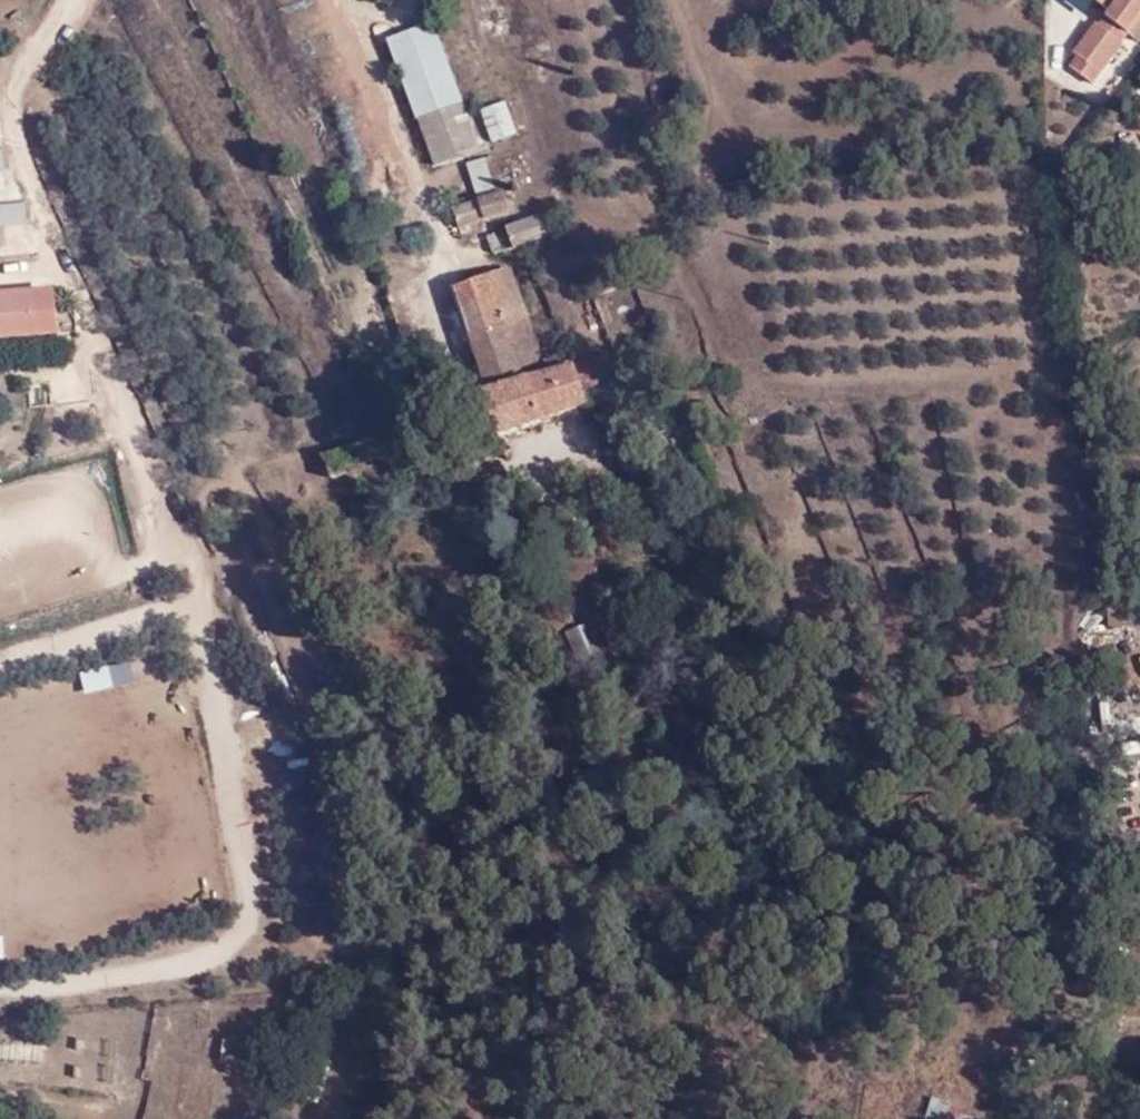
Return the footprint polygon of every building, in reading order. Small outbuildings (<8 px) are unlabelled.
[(1111,12),(1107,18),(1128,34),(1139,17),(1139,0),(1095,0),(1111,12)] [(480,150),(433,27),(389,43),(436,167),(480,150)] [(1119,76),(1117,45),(1079,47),(1081,79),(1119,76)] [(517,134),(506,102),(481,112),(493,143),(517,134)] [(278,166),(272,154),(260,159),(266,171),(278,166)] [(496,195),(485,158),(467,164),(478,201),(496,195)] [(511,212),(504,193),(496,195),(478,201),(453,209),(459,228),(511,212)] [(25,203),(0,206),(0,228),(27,225),(25,203)] [(495,254),(555,232),(548,214),(488,236),(495,254)] [(543,361),(510,269),(487,279),(486,276),(454,289),(489,393),(484,395),(499,437),(542,422),(541,420),(588,404),(583,390),(580,383),(614,371),(608,355),(574,367),(574,366),(563,370),(548,374),(543,361)] [(54,293),(0,298),(0,317),(32,315),(31,305),(55,303),(54,293)] [(58,333),(55,303),(31,305),(32,315),(0,317),(0,338),(58,333)] [(77,331),(75,309),(56,310),(58,333),(77,331)] [(563,370),(560,356),(543,361),(548,374),(563,370)] [(583,390),(617,378),(614,371),(580,383),(583,390)] [(86,692),(115,683),(109,663),(79,671),(86,692)]
